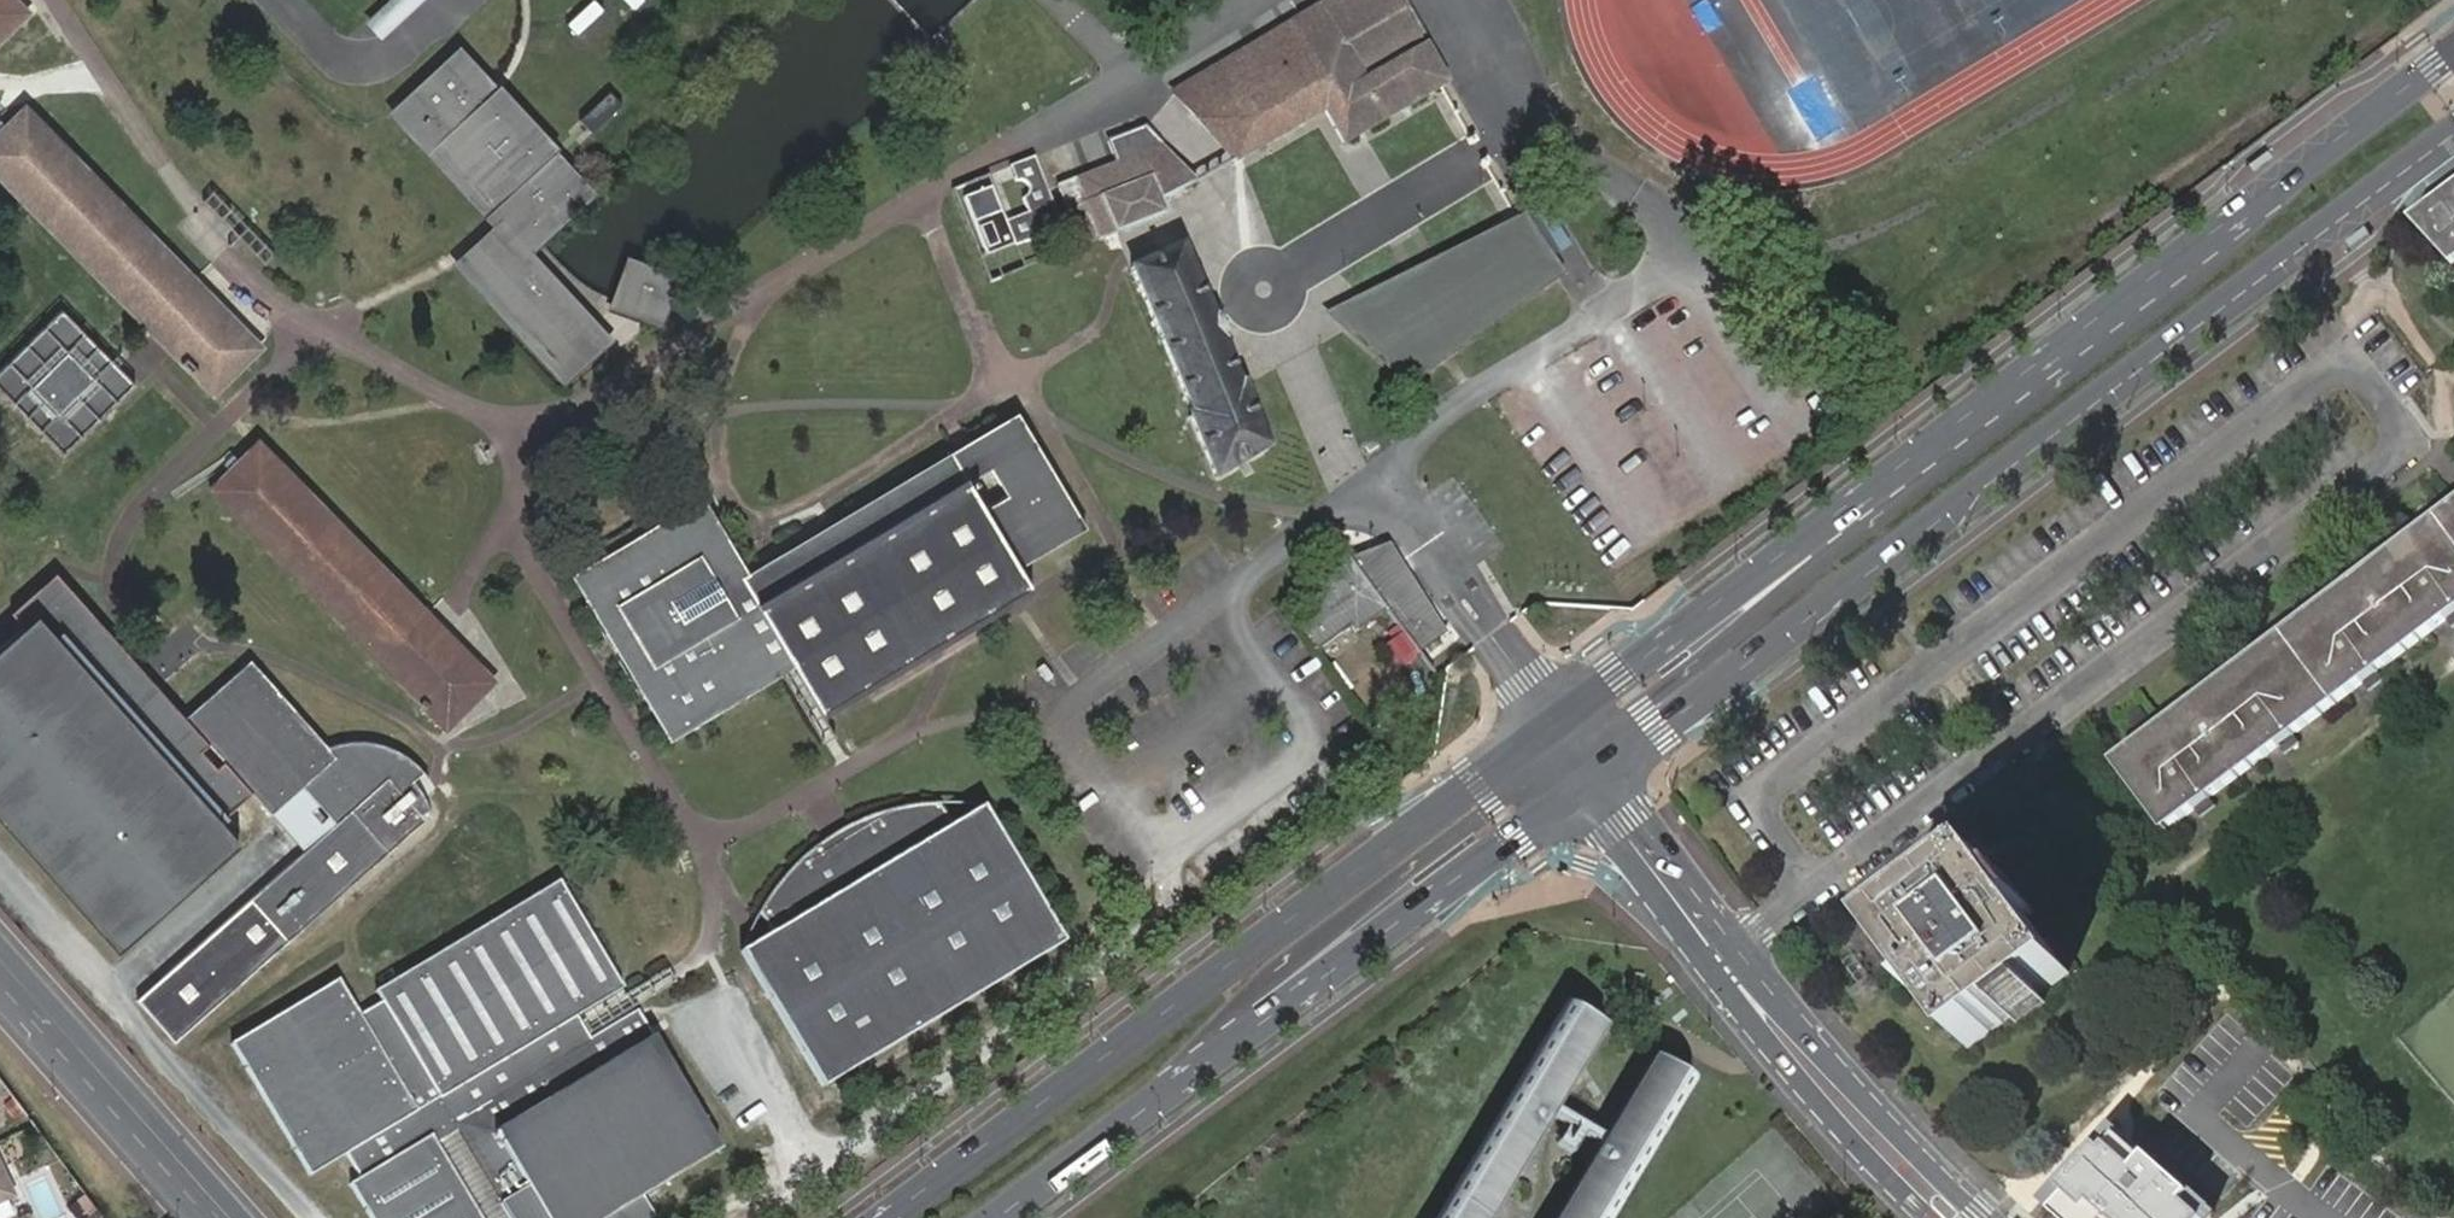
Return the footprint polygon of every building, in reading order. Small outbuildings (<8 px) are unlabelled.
[(27,18),(10,0),(0,0),(0,9),(2,12),(3,14),(4,18),(4,22),(4,27),(2,31),(0,34),(0,45),(27,18)] [(364,24),(380,42),(393,30),(380,17),(398,0),(390,0),(364,24)] [(425,0),(398,0),(380,17),(393,30),(425,0)] [(1401,0),(1325,0),(1171,92),(1227,162),(1326,104),(1346,138),(1446,78),(1401,0)] [(458,51),(400,106),(430,141),(490,86),(458,51)] [(496,92),(437,147),(490,206),(551,151),(496,92)] [(23,109),(0,131),(0,182),(159,343),(195,379),(204,370),(207,373),(213,375),(218,376),(223,376),(228,374),(232,371),(236,368),(238,363),(240,359),(240,354),(240,350),(239,346),(237,343),(234,339),(189,292),(197,283),(23,109)] [(1107,240),(1165,212),(1160,202),(1196,182),(1148,125),(1111,137),(1118,161),(1060,182),(1069,209),(1086,204),(1099,239),(1105,237),(1107,240)] [(2252,174),(2271,159),(2266,153),(2247,167),(2252,174)] [(556,158),(496,214),(530,250),(541,239),(589,193),(556,158)] [(1035,158),(1012,166),(1017,182),(1018,182),(1019,182),(1020,182),(1021,182),(1022,182),(1023,182),(1024,183),(1025,183),(1026,183),(1026,184),(1027,184),(1027,185),(1028,186),(1029,187),(1029,188),(1029,189),(1029,190),(1030,190),(1030,191),(1029,192),(1029,193),(1029,194),(1028,194),(1028,195),(1028,196),(1027,196),(1026,197),(1026,198),(1025,198),(1024,198),(1024,199),(1023,199),(1022,199),(1028,216),(1004,223),(991,185),(964,195),(984,254),(1011,244),(1013,246),(1060,230),(1035,158)] [(2414,223),(2453,267),(2453,192),(2423,216),(2414,222),(2414,223)] [(1457,256),(1525,214),(1559,272),(1423,354),(1389,297),(1430,272),(1424,262),(1382,284),(1349,301),(1359,316),(1396,370),(1406,385),(1430,368),(1568,274),(1531,210),(1528,205),(1452,247),(1457,256)] [(1559,272),(1525,214),(1457,256),(1463,265),(1436,282),(1430,272),(1389,297),(1423,354),(1559,272)] [(2350,248),(2370,233),(2365,227),(2345,241),(2350,248)] [(493,233),(465,259),(571,373),(600,346),(493,233)] [(1065,238),(1068,248),(1074,246),(1071,236),(1065,238)] [(1127,269),(1192,413),(1187,415),(1213,473),(1270,448),(1242,385),(1238,386),(1218,341),(1221,340),(1211,316),(1208,317),(1177,247),(1127,269)] [(612,299),(608,309),(661,328),(678,278),(627,258),(612,299)] [(204,370),(195,379),(216,400),(265,352),(197,283),(189,292),(234,339),(237,343),(239,346),(240,350),(240,354),(240,359),(238,363),(236,368),(232,371),(228,374),(223,376),(218,376),(213,375),(207,373),(204,370)] [(138,389),(125,376),(65,314),(0,378),(0,394),(66,462),(138,389)] [(989,466),(1031,442),(1012,412),(948,452),(953,461),(965,481),(973,476),(989,466)] [(746,587),(793,665),(795,664),(823,711),(1033,588),(1021,568),(1085,528),(1031,442),(989,466),(1005,494),(982,508),(968,485),(975,481),(973,476),(965,481),(953,461),(746,587)] [(427,614),(259,444),(209,494),(424,711),(432,703),(436,706),(441,707),(446,708),(452,707),(457,706),(462,702),(465,699),(467,695),(469,691),(469,688),(470,684),(469,681),(469,677),(467,674),(465,670),(420,621),(427,614)] [(740,578),(746,587),(953,461),(948,452),(740,578)] [(781,672),(793,665),(746,587),(740,578),(695,502),(682,510),(721,574),(715,578),(727,596),(733,593),(781,672)] [(669,740),(781,672),(733,593),(727,596),(715,578),(721,574),(682,510),(571,575),(669,740)] [(2120,771),(2453,527),(2453,516),(2413,546),(2395,522),(2383,532),(2400,555),(2329,607),(2312,583),(2298,594),(2315,618),(2244,670),(2227,645),(2212,656),(2230,681),(2159,731),(2142,708),(2127,719),(2144,742),(2114,764),(2120,771)] [(2120,771),(2169,832),(2190,808),(2196,816),(2211,805),(2205,797),(2274,746),(2281,755),(2297,743),(2291,735),(2361,683),(2368,691),(2382,681),(2375,672),(2444,621),(2452,630),(2453,629),(2453,527),(2120,771)] [(1319,605),(1295,624),(1315,652),(1349,627),(1354,633),(1385,610),(1416,652),(1440,634),(1398,571),(1387,561),(1379,557),(1366,556),(1360,557),(1353,560),(1309,592),(1319,605)] [(424,819),(420,814),(427,809),(424,794),(413,781),(422,771),(410,758),(389,748),(365,742),(344,743),(325,746),(250,661),(186,718),(185,719),(157,688),(152,694),(131,671),(137,666),(55,575),(10,615),(22,629),(0,650),(0,822),(119,954),(241,843),(221,821),(252,793),(269,814),(302,785),(335,823),(136,1001),(174,1043),(424,819)] [(439,626),(431,618),(427,614),(420,621),(465,670),(467,674),(469,677),(469,681),(470,684),(469,688),(469,691),(467,695),(465,699),(462,702),(457,706),(452,707),(446,708),(441,707),(436,706),(432,703),(424,711),(445,732),(495,683),(439,626)] [(137,666),(131,671),(152,694),(157,688),(147,677),(137,666)] [(755,944),(742,951),(823,1087),(1063,942),(981,808),(950,827),(938,806),(919,806),(886,813),(849,826),(836,834),(822,842),(801,859),(785,875),(774,887),(759,914),(771,934),(755,944)] [(1929,900),(1886,931),(1908,961),(1928,988),(1969,1044),(2012,1013),(2038,994),(2067,973),(2026,917),(2006,890),(1984,860),(1955,881),(1929,900)] [(1920,888),(1929,900),(1955,881),(1946,870),(1920,888)] [(650,1028),(641,1012),(589,1045),(582,1032),(574,1019),(626,989),(560,883),(379,994),(385,1003),(362,1017),(341,982),(233,1047),(313,1178),(349,1156),(363,1180),(353,1186),(372,1217),(484,1217),(441,1148),(435,1139),(457,1125),(463,1134),(506,1206),(504,1208),(511,1217),(610,1217),(723,1147),(657,1039),(651,1043),(644,1032),(650,1028)] [(2006,890),(2026,917),(2033,912),(2013,884),(2006,890)] [(1919,994),(1928,988),(1908,961),(1900,967),(1919,994)] [(2038,994),(2012,1013),(2021,1025),(2047,1006),(2038,994)] [(1583,1040),(1590,1045),(1597,1032),(1557,1008),(1556,1010),(1431,1217),(1476,1217),(1544,1105),(1583,1040)] [(657,1039),(650,1028),(644,1032),(651,1043),(657,1039)] [(1590,1045),(1583,1040),(1544,1105),(1476,1217),(1486,1217),(1590,1045)] [(1684,1085),(1644,1061),(1637,1072),(1644,1077),(1560,1217),(1604,1217),(1684,1085)] [(1550,1217),(1560,1217),(1644,1077),(1637,1072),(1550,1217)] [(2108,1120),(2038,1198),(2061,1217),(2199,1217),(2207,1209),(2108,1120)] [(435,1139),(441,1148),(463,1134),(457,1125),(435,1139)] [(0,1140),(0,1200),(21,1192),(2,1139),(0,1140)]
